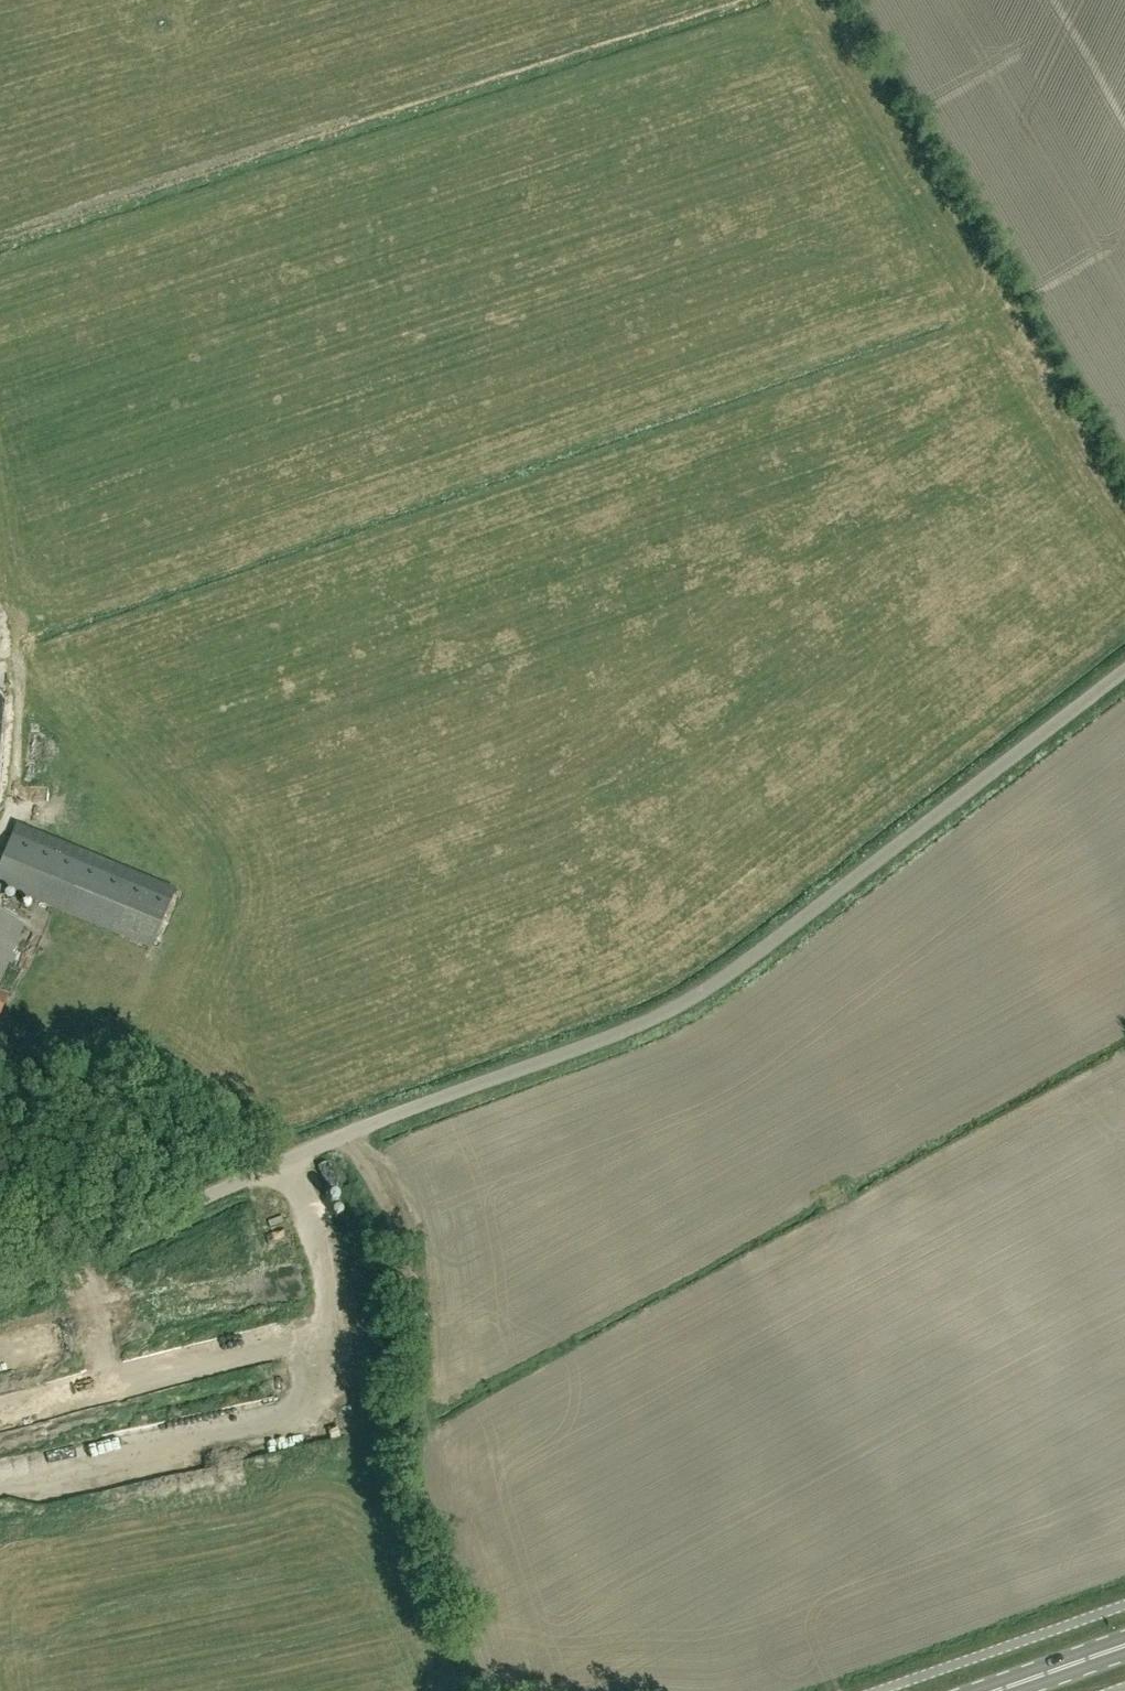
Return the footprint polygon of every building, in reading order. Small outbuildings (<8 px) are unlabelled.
[(0,868),(0,884),(150,944),(174,884),(18,822),(0,868)] [(4,973),(25,923),(0,913),(0,971),(4,973)]
